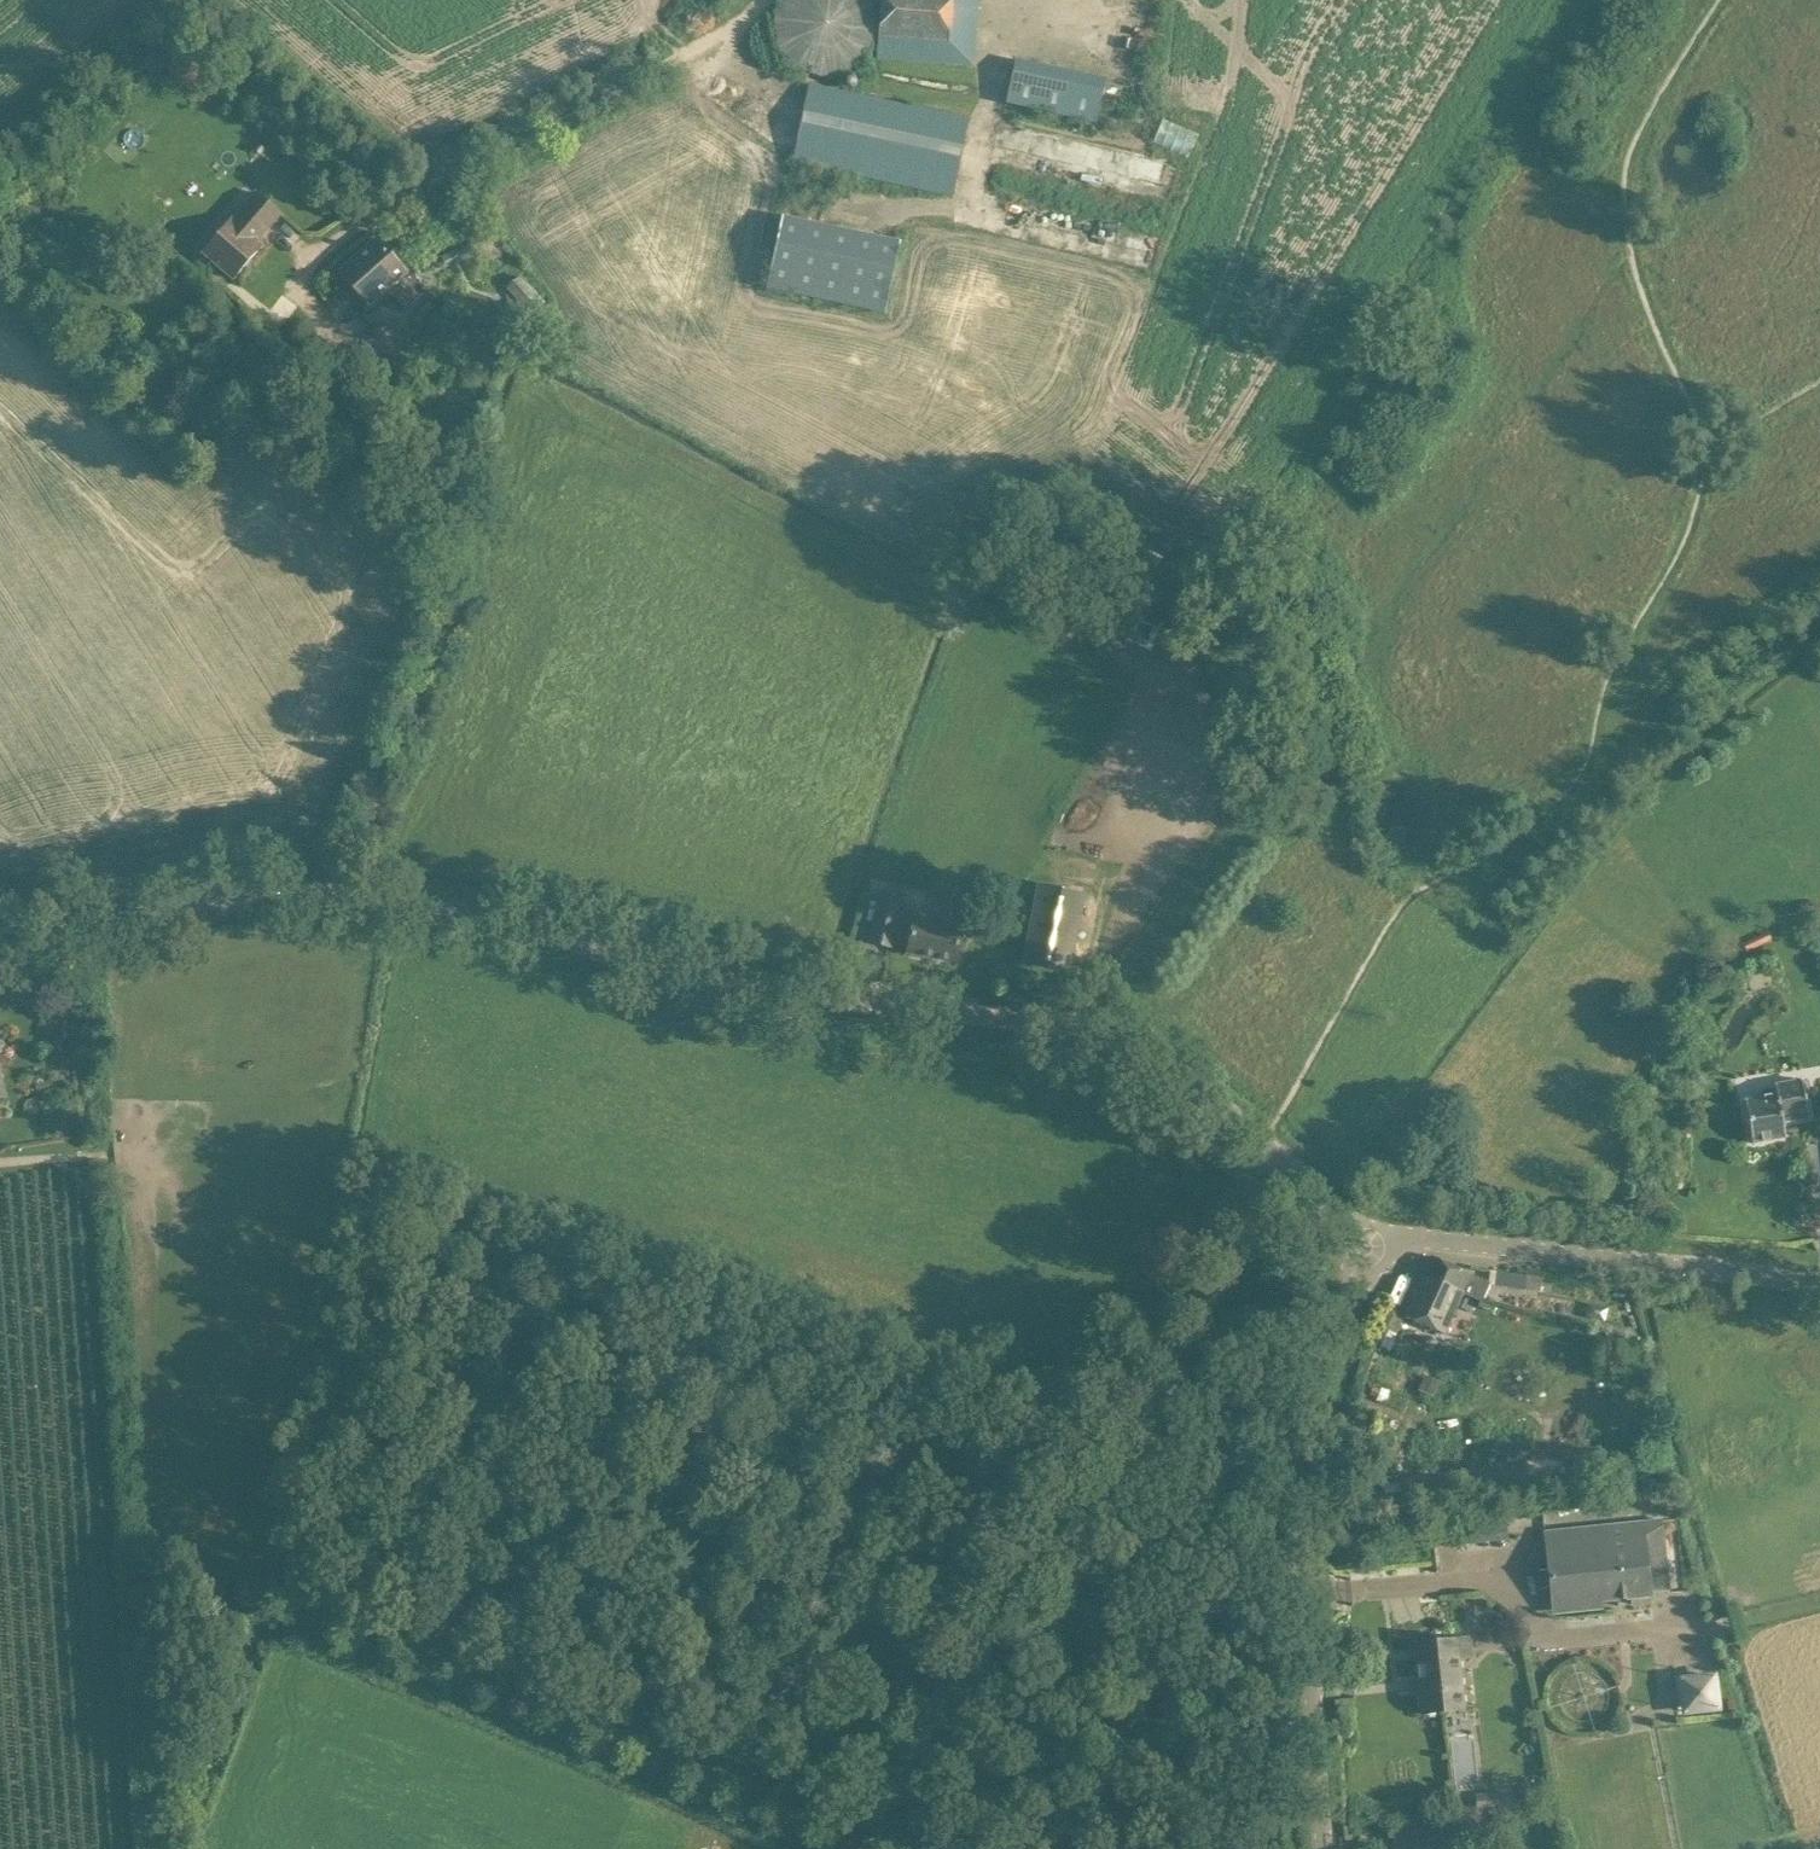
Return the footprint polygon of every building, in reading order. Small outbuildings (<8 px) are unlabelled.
[(822,74),(826,74),(835,73),(843,71),(851,68),(858,63),(864,57),(869,50),(872,42),(874,34),(875,26),(874,17),(872,9),(869,1),(868,0),(785,0),(784,1),(781,9),(779,17),(778,26),(779,34),(781,42),(784,50),(789,57),(795,63),(802,68),(810,71),(818,73),(822,74)] [(975,0),(881,0),(877,57),(971,64),(975,0)] [(1007,103),(1097,122),(1106,79),(1016,60),(1007,103)] [(954,195),(970,119),(834,91),(810,86),(794,161),(954,195)] [(1164,117),(1153,142),(1190,157),(1200,133),(1164,117)] [(203,253),(215,264),(233,279),(262,246),(257,242),(281,215),(255,193),(203,253)] [(901,242),(782,216),(766,290),(885,315),(901,242)] [(369,307),(383,294),(393,296),(405,308),(424,291),(376,239),(338,272),(369,307)] [(517,301),(505,313),(518,327),(544,303),(520,277),(506,289),(517,301)] [(378,330),(367,340),(378,352),(390,342),(378,330)] [(1068,970),(1083,894),(1040,885),(1024,962),(1068,970)] [(877,920),(873,942),(890,946),(891,941),(909,945),(908,953),(955,962),(960,940),(962,929),(915,919),(913,928),(904,926),(908,905),(898,903),(900,896),(882,892),(877,920)] [(1746,1100),(1744,1101),(1752,1143),(1785,1137),(1782,1121),(1808,1116),(1801,1079),(1799,1079),(1776,1084),(1777,1087),(1762,1090),(1760,1093),(1760,1096),(1746,1100)] [(1423,1275),(1463,1294),(1481,1302),(1490,1283),(1431,1257),(1423,1275)] [(1445,1335),(1463,1294),(1423,1275),(1404,1317),(1445,1335)] [(1505,1277),(1503,1292),(1538,1296),(1540,1281),(1505,1277)] [(1336,1431),(1346,1435),(1362,1393),(1365,1394),(1381,1348),(1391,1353),(1405,1313),(1383,1305),(1336,1431)] [(1425,1376),(1418,1392),(1434,1398),(1440,1382),(1425,1376)] [(1662,1521),(1544,1533),(1552,1605),(1650,1595),(1650,1591),(1669,1590),(1662,1521)] [(1456,1639),(1415,1643),(1422,1714),(1463,1710),(1456,1639)] [(1686,1713),(1727,1711),(1726,1672),(1684,1673),(1686,1713)] [(1487,1824),(1519,1824),(1518,1798),(1487,1799),(1487,1824)]
